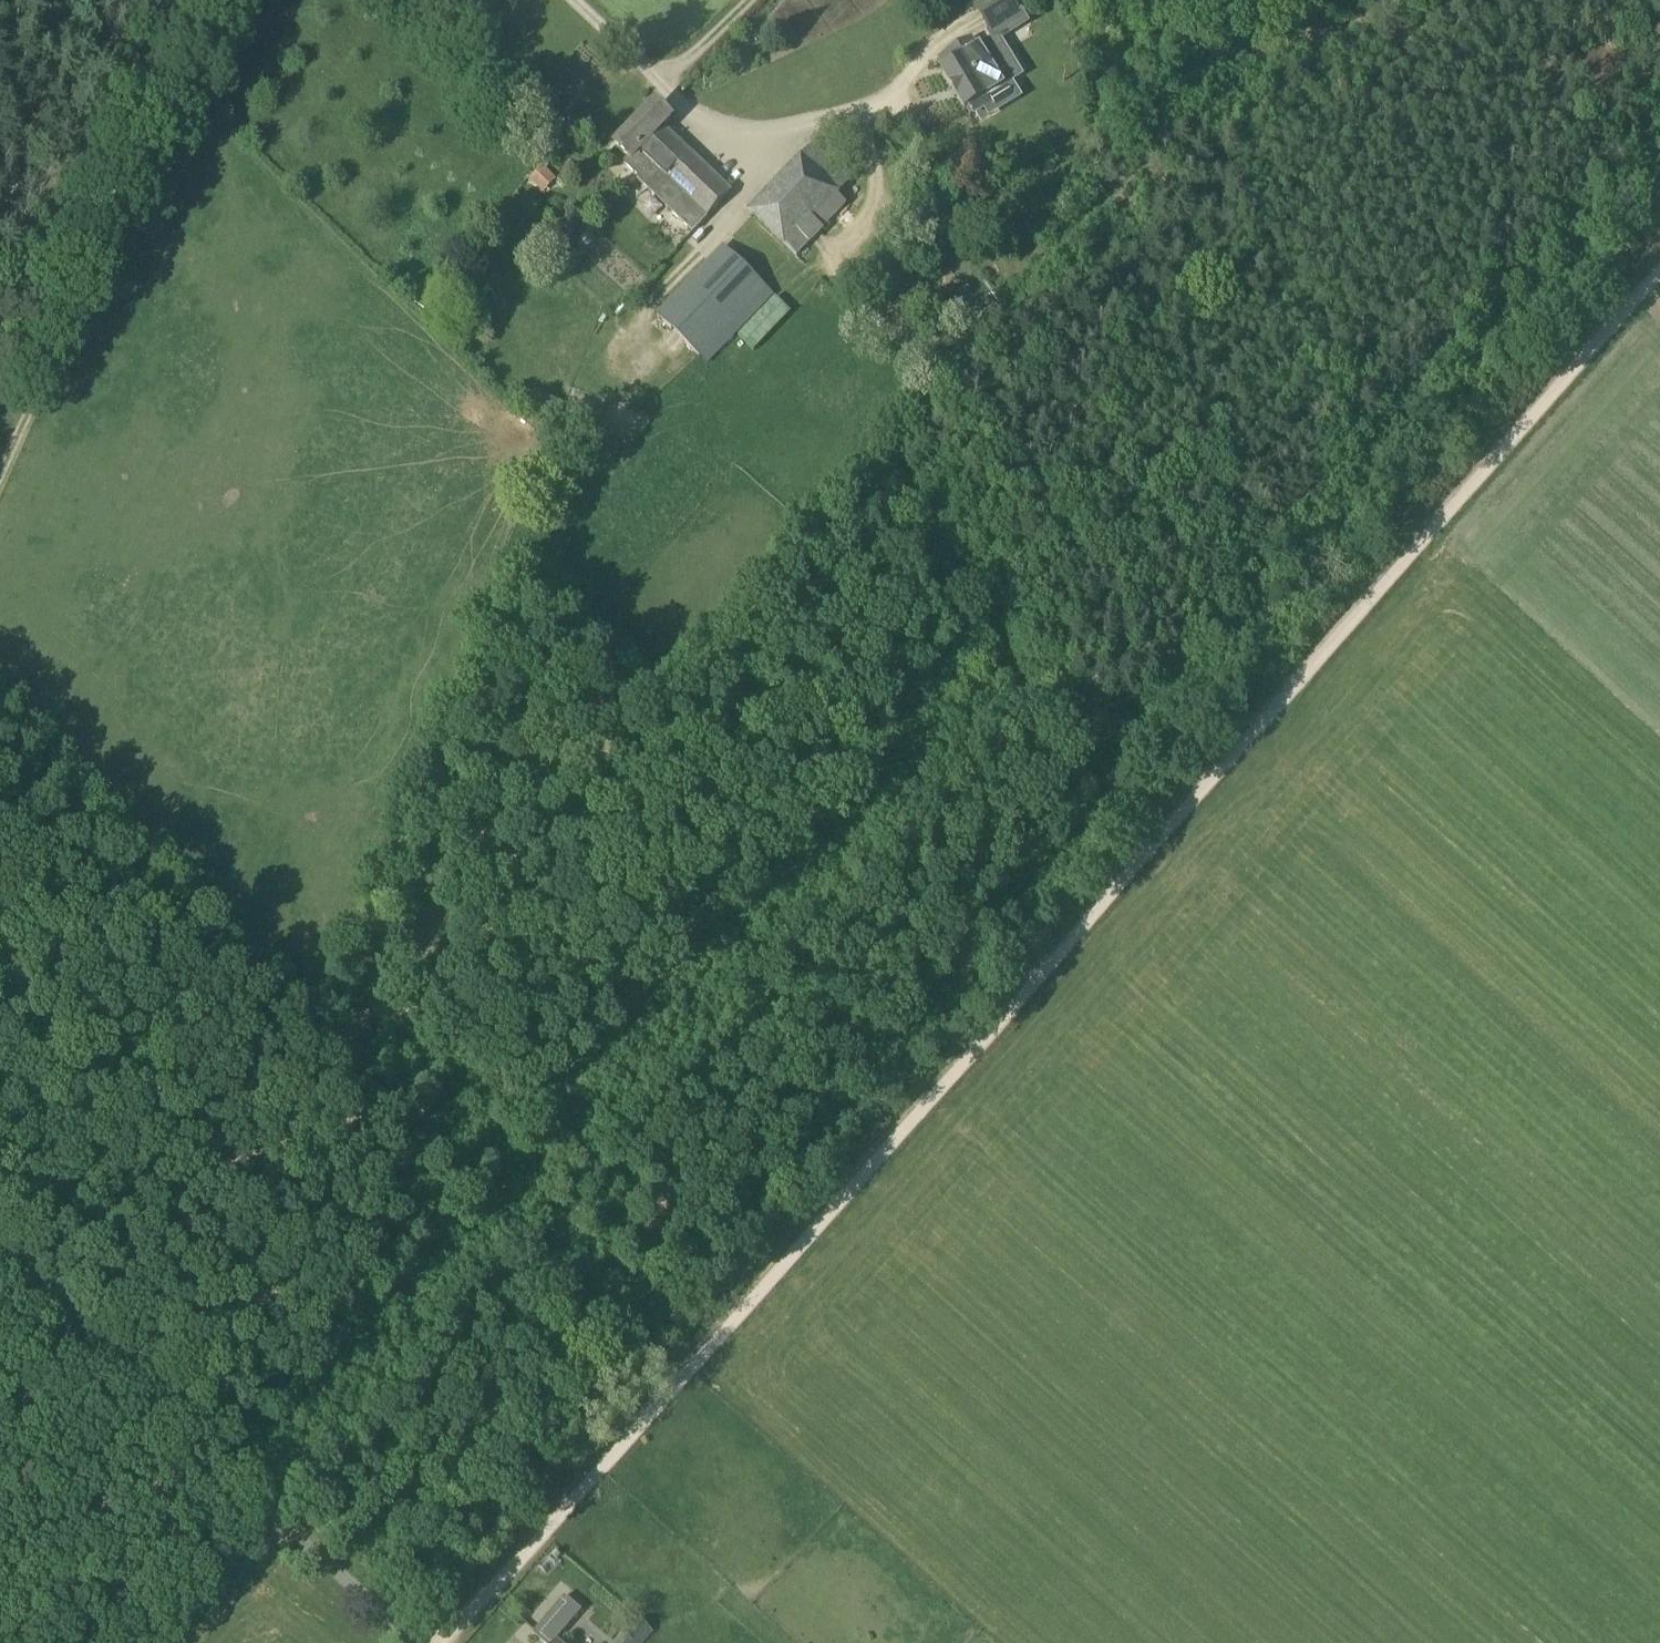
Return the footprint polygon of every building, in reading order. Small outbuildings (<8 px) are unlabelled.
[(978,17),(994,43),(995,44),(997,43),(1027,25),(1012,0),(990,0),(974,10),(978,17)] [(1019,81),(1003,53),(997,43),(995,44),(994,43),(979,51),(977,52),(971,41),(936,62),(942,72),(965,111),(1019,81)] [(731,194),(663,129),(671,120),(656,106),(616,147),(629,160),(625,163),(640,178),(638,180),(694,233),(731,194)] [(820,144),(753,214),(797,256),(845,206),(834,195),(853,175),(820,144)] [(529,179),(543,193),(556,179),(543,166),(529,179)] [(660,318),(701,357),(707,363),(771,297),(767,293),(723,251),(660,318)] [(544,1642),(554,1642),(553,1642),(580,1611),(563,1596),(532,1633),(544,1642)] [(619,1642),(644,1642),(653,1633),(638,1620),(619,1642)]
